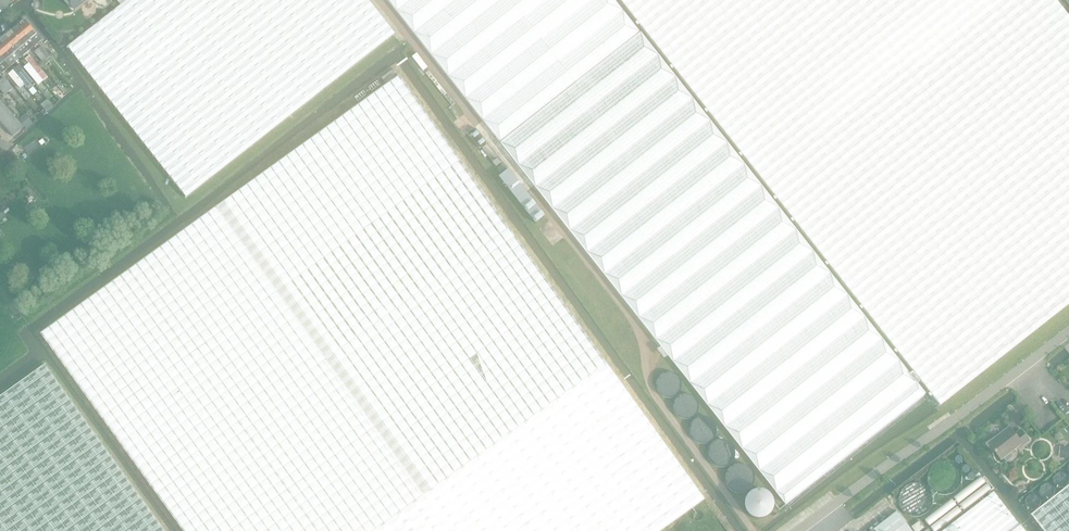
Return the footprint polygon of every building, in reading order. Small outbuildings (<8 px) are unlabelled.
[(68,47),(187,198),(395,34),(368,0),(128,0),(68,47)] [(75,9),(86,0),(68,0),(75,9)] [(500,144),(786,504),(925,393),(693,99),(641,33),(640,34),(614,0),(387,0),(500,144)] [(940,405),(1068,303),(1068,17),(1056,0),(621,0),(940,405)] [(25,20),(19,25),(36,45),(42,40),(25,20)] [(19,25),(12,31),(29,51),(36,45),(19,25)] [(12,31),(6,36),(22,56),(29,51),(12,31)] [(0,41),(0,42),(16,62),(22,56),(6,36),(0,41)] [(10,66),(16,62),(0,42),(0,54),(10,66)] [(42,46),(39,49),(47,59),(50,62),(56,69),(60,65),(43,45),(42,46)] [(39,49),(34,52),(45,66),(50,62),(47,59),(39,49)] [(4,71),(10,66),(0,54),(0,67),(4,71)] [(30,56),(25,60),(28,64),(43,81),(48,77),(30,56)] [(28,64),(23,68),(38,85),(43,81),(28,64)] [(18,65),(13,70),(23,81),(24,82),(23,83),(29,90),(33,87),(34,86),(32,83),(33,83),(33,82),(19,65),(18,65)] [(381,77),(385,83),(398,74),(394,68),(381,77)] [(13,70),(8,74),(17,86),(18,87),(23,83),(24,82),(23,81),(13,70)] [(41,334),(151,486),(183,530),(661,530),(705,500),(625,389),(536,266),(509,228),(399,76),(298,148),(135,266),(41,334)] [(4,78),(0,81),(9,91),(13,88),(4,78)] [(0,81),(0,89),(5,95),(9,91),(0,81)] [(26,129),(18,120),(0,100),(0,120),(13,136),(24,127),(26,130),(26,129)] [(47,100),(41,105),(42,106),(45,109),(46,112),(47,112),(47,111),(53,106),(47,100)] [(25,114),(18,120),(26,129),(33,123),(25,114)] [(468,133),(480,148),(487,143),(474,127),(468,133)] [(492,160),(497,156),(488,144),(482,148),(492,160)] [(496,166),(502,162),(498,157),(493,162),(496,166)] [(503,163),(497,168),(500,172),(506,167),(503,163)] [(508,169),(499,176),(536,223),(545,215),(544,215),(542,213),(543,213),(508,169)] [(5,205),(0,209),(5,214),(10,210),(5,205)] [(147,506),(45,365),(0,397),(0,530),(165,530),(147,506)] [(1012,454),(1010,452),(1021,444),(1023,445),(1029,440),(1021,430),(1015,434),(1009,427),(1002,433),(1003,435),(990,445),(1001,459),(1003,458),(1004,460),(1007,460),(1011,457),(1012,454)] [(1068,459),(1068,447),(1060,446),(1059,458),(1068,459)] [(1032,514),(1045,530),(1068,530),(1068,485),(1032,514)] [(994,492),(943,530),(1024,530),(994,492)] [(897,511),(871,530),(912,530),(897,511)] [(925,528),(919,521),(911,527),(915,530),(920,530),(925,528)]
